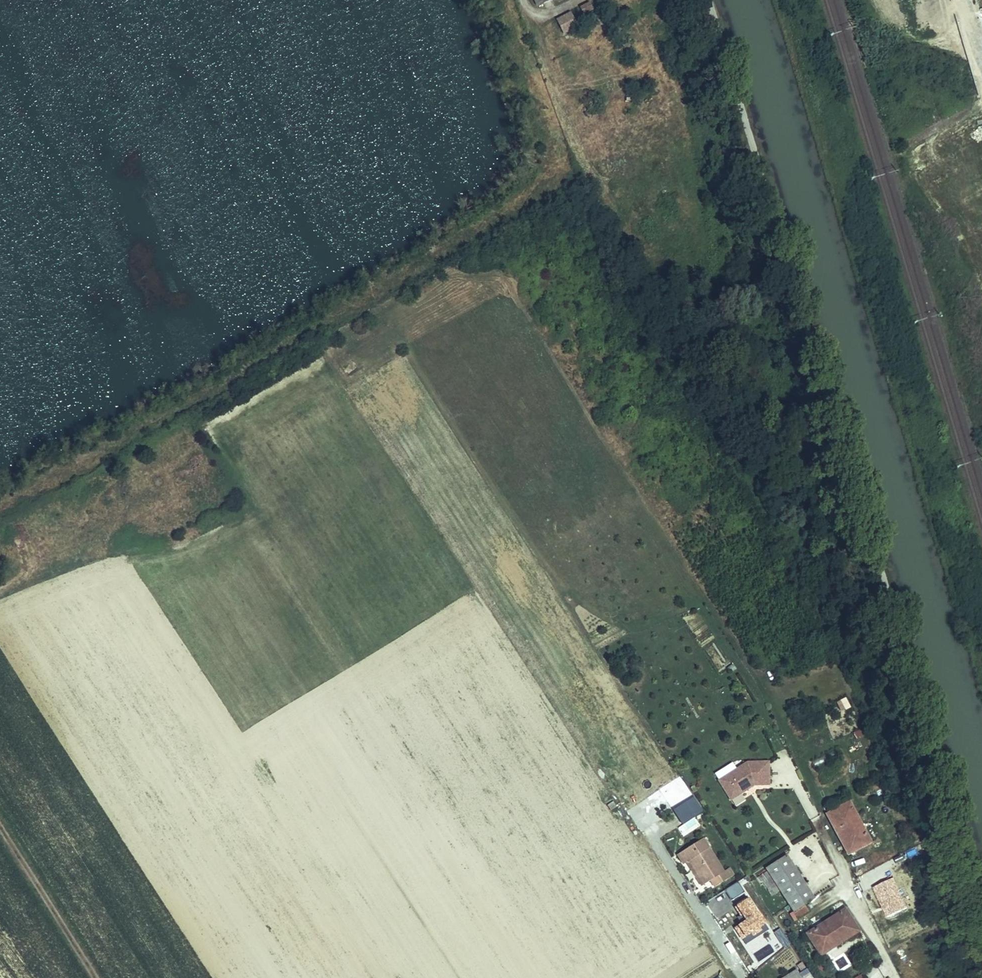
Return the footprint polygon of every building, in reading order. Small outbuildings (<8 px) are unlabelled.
[(557,1),(557,0),(533,0),(537,10),(557,1)] [(594,15),(591,8),(580,13),(583,20),(594,15)] [(578,34),(571,19),(557,24),(564,40),(578,34)] [(725,777),(737,796),(748,789),(747,787),(750,785),(751,787),(754,785),(769,785),(768,762),(747,763),(725,777)] [(737,796),(725,777),(719,781),(731,800),(737,796)] [(696,795),(672,805),(679,824),(703,815),(696,795)] [(616,807),(613,802),(608,805),(611,810),(616,807)] [(827,815),(840,839),(848,835),(856,850),(871,842),(849,803),(827,815)] [(848,835),(840,839),(848,854),(856,850),(848,835)] [(680,853),(686,863),(689,861),(704,885),(711,880),(715,887),(733,876),(729,869),(723,872),(703,839),(680,853)] [(808,859),(817,885),(836,879),(827,853),(808,859)] [(780,891),(793,911),(814,898),(787,856),(766,869),(768,871),(759,876),(762,881),(771,876),(777,886),(768,891),(772,896),(780,891)] [(771,876),(762,881),(768,891),(777,886),(771,876)] [(731,900),(745,891),(737,879),(723,889),(731,900)] [(739,940),(767,924),(750,895),(733,905),(743,921),(732,928),(739,940)] [(859,931),(845,910),(807,934),(816,948),(831,939),(835,946),(859,931)] [(779,925),(746,949),(758,967),(791,943),(779,925)] [(821,955),(835,946),(831,939),(816,948),(821,955)] [(819,970),(813,959),(804,965),(811,975),(819,970)] [(803,963),(798,966),(801,972),(799,974),(796,970),(784,977),(812,977),(803,963)]
